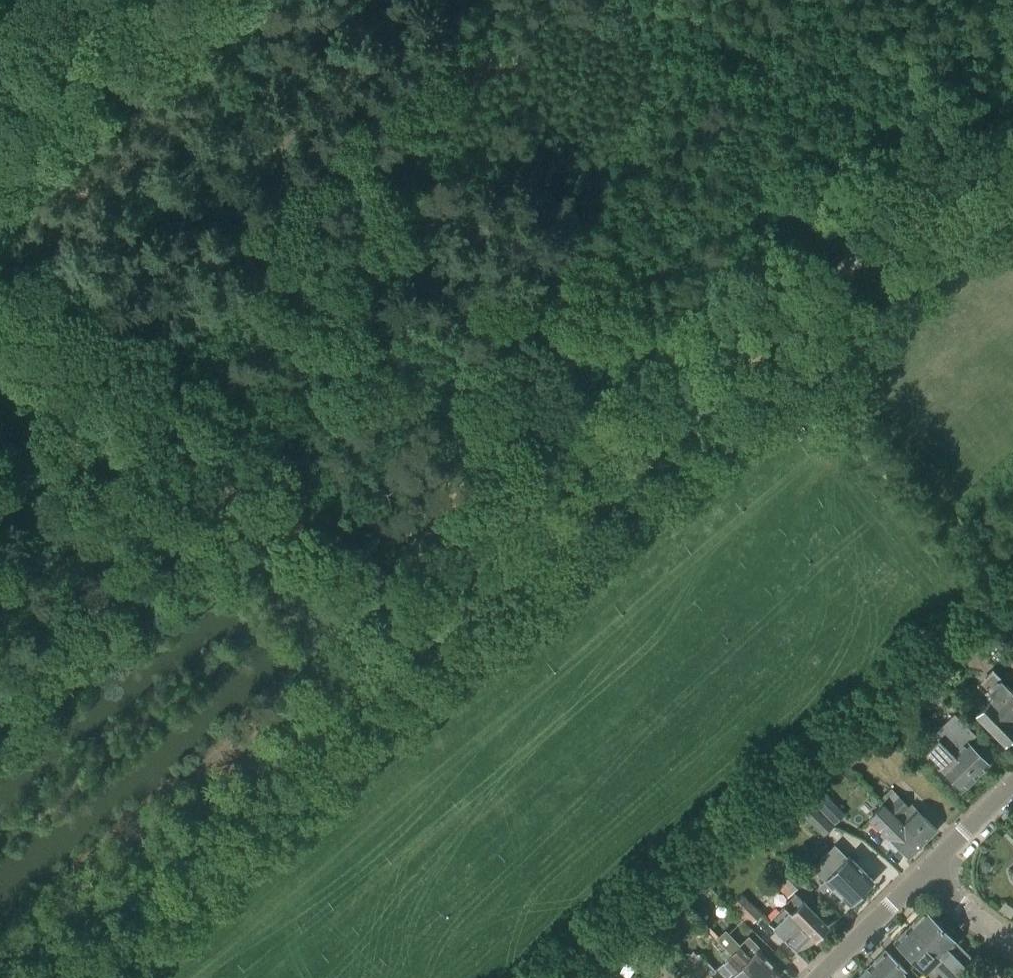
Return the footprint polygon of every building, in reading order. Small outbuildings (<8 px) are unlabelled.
[(993,673),(981,684),(987,690),(986,690),(991,694),(987,698),(990,700),(976,714),(1004,743),(1012,734),(1012,691),(1007,685),(1006,686),(999,678),(998,678),(993,673)] [(939,739),(938,739),(976,777),(989,764),(986,760),(995,752),(987,744),(978,752),(968,742),(975,735),(955,714),(934,735),(939,739)] [(962,790),(976,777),(938,739),(926,751),(942,767),(940,768),(962,790)] [(916,763),(922,758),(912,746),(906,751),(916,763)] [(847,778),(853,773),(845,764),(839,770),(847,778)] [(814,781),(802,792),(825,816),(836,804),(814,781)] [(909,807),(891,790),(879,802),(882,805),(883,805),(922,844),(937,830),(912,805),(912,804),(909,807)] [(823,835),(833,826),(813,805),(803,815),(823,835)] [(909,858),(920,847),(922,844),(883,805),(882,805),(868,819),(887,838),(884,841),(895,851),(898,848),(909,858)] [(848,859),(834,845),(812,867),(826,881),(819,888),(832,900),(838,894),(849,904),(873,880),(850,857),(848,859)] [(990,870),(990,866),(988,863),(984,862),(981,865),(980,869),(983,872),(987,872),(990,870)] [(787,897),(802,883),(785,865),(776,873),(783,881),(777,887),(787,897)] [(700,909),(685,893),(677,900),(704,928),(713,919),(701,908),(700,909)] [(751,923),(761,913),(743,894),(733,904),(741,913),(739,915),(748,925),(750,923),(751,923)] [(803,902),(796,894),(768,922),(796,951),(808,939),(805,936),(808,932),(814,938),(827,925),(803,901),(803,902)] [(957,974),(972,959),(924,910),(909,926),(957,974)] [(909,926),(894,941),(925,972),(932,965),(945,977),(953,977),(957,974),(909,926)] [(743,962),(741,964),(755,977),(775,977),(781,972),(758,950),(760,948),(748,936),(740,945),(725,930),(717,938),(726,947),(727,946),(743,962)] [(741,964),(743,962),(727,946),(726,947),(725,948),(726,949),(720,955),(726,960),(717,969),(726,977),(755,977),(741,964)] [(902,975),(906,971),(885,950),(870,965),(883,977),(905,977),(902,975)] [(687,970),(693,976),(695,977),(709,977),(716,971),(701,956),(687,970)] [(870,965),(857,977),(883,977),(870,965)]
